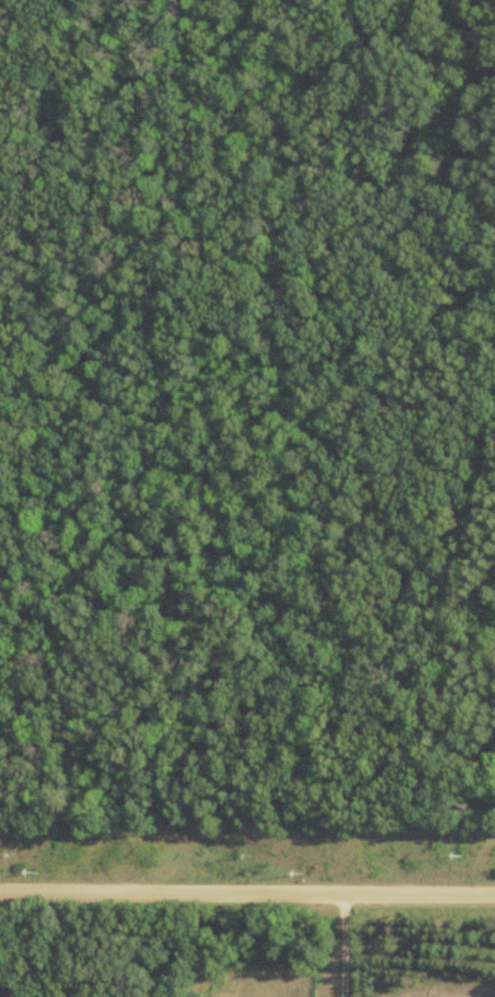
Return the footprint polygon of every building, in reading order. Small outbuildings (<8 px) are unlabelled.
[(9,988),(0,990),(0,996),(11,996),(9,988)]
